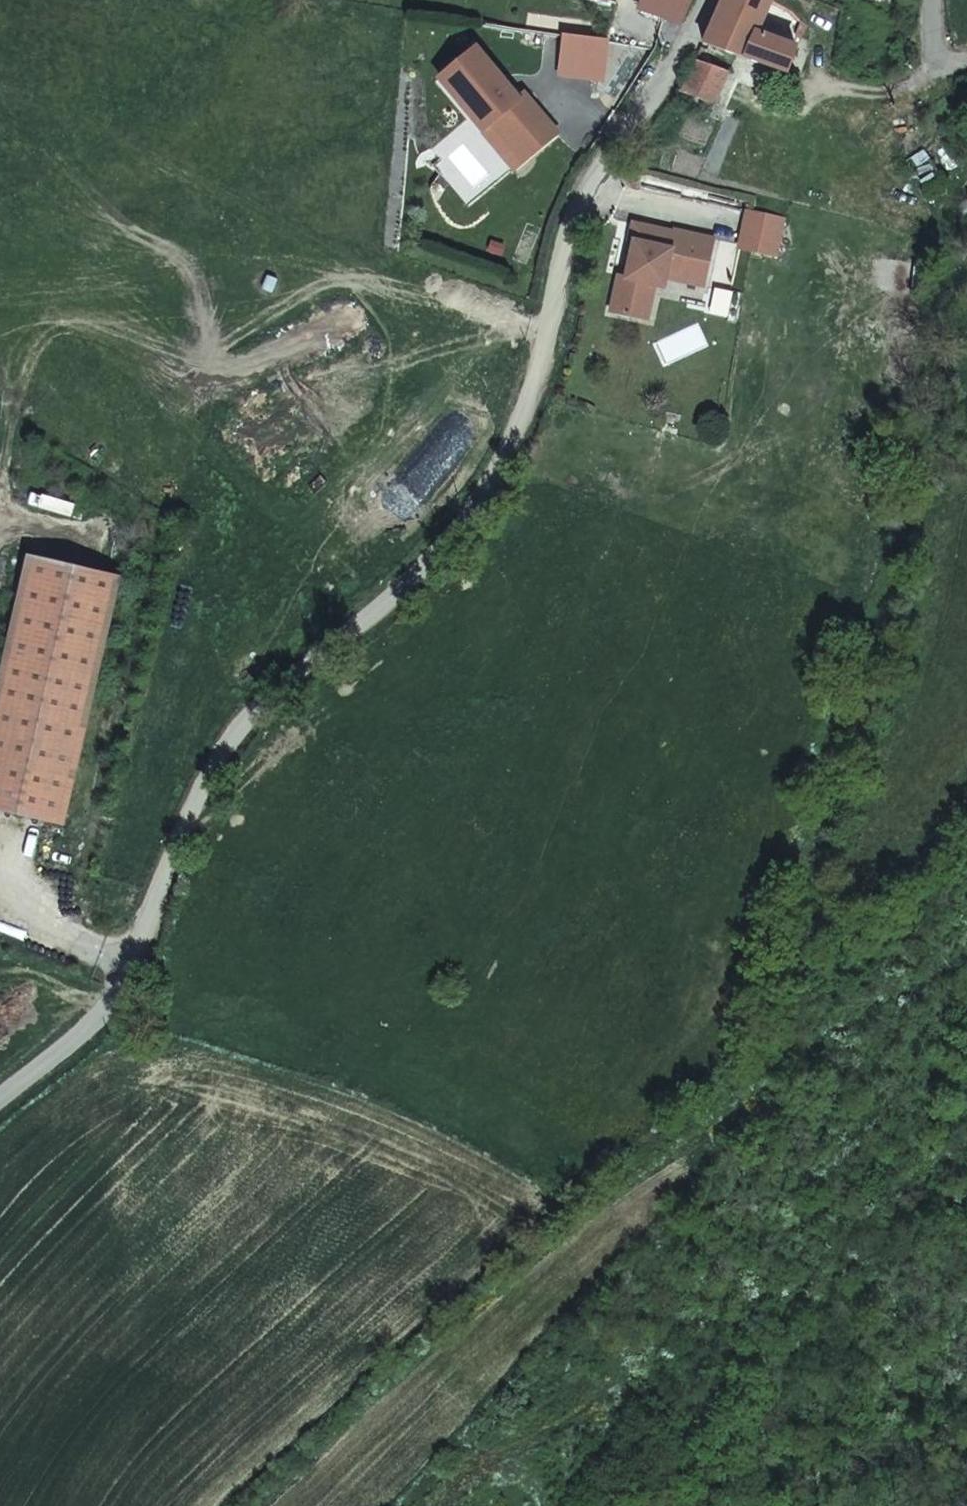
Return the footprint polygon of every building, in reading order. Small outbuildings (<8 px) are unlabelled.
[(674,20),(686,0),(606,0),(618,4),(674,20)] [(769,0),(721,0),(702,42),(786,70),(792,44),(755,29),(769,0)] [(598,73),(599,40),(561,39),(561,72),(598,73)] [(431,80),(479,138),(490,129),(521,167),(560,135),(523,90),(516,96),(474,44),(431,80)] [(695,112),(710,117),(729,68),(695,57),(681,88),(701,96),(695,112)] [(920,115),(928,106),(920,97),(912,107),(920,115)] [(744,208),(734,249),(777,258),(786,218),(744,208)] [(705,277),(713,237),(675,229),(671,247),(634,239),(629,263),(633,264),(630,276),(626,276),(619,274),(611,309),(640,315),(644,299),(652,294),(654,283),(666,275),(667,268),(705,277)] [(667,268),(666,275),(703,284),(705,277),(667,268)] [(666,275),(654,283),(664,285),(666,275)] [(647,316),(652,294),(644,299),(640,315),(647,316)] [(676,407),(666,405),(664,414),(673,416),(676,407)] [(20,536),(0,638),(0,798),(61,811),(112,555),(20,536)]
